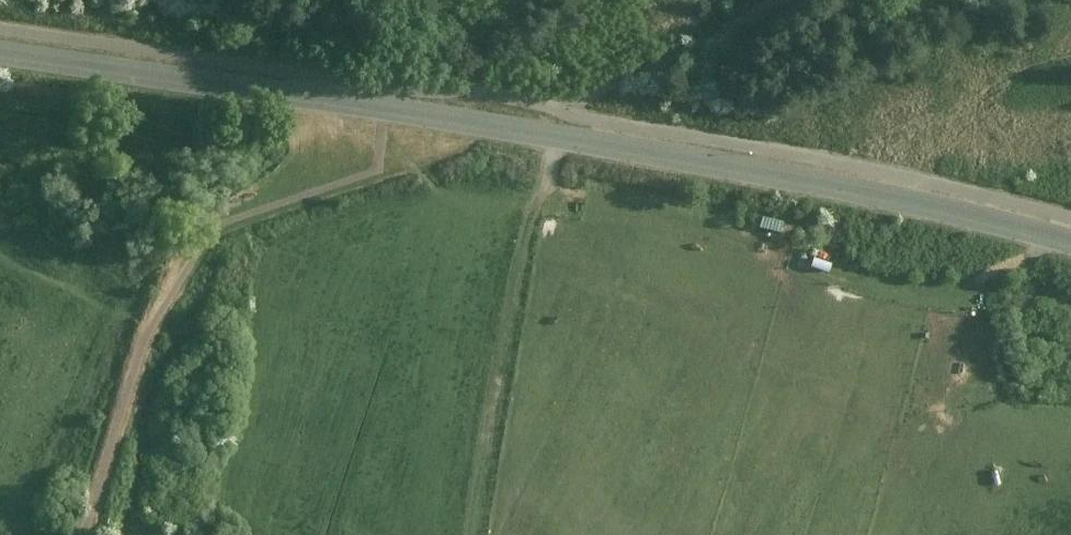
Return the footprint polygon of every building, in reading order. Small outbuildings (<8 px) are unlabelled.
[(274,165),(265,155),(256,164),(266,174),(274,165)]
